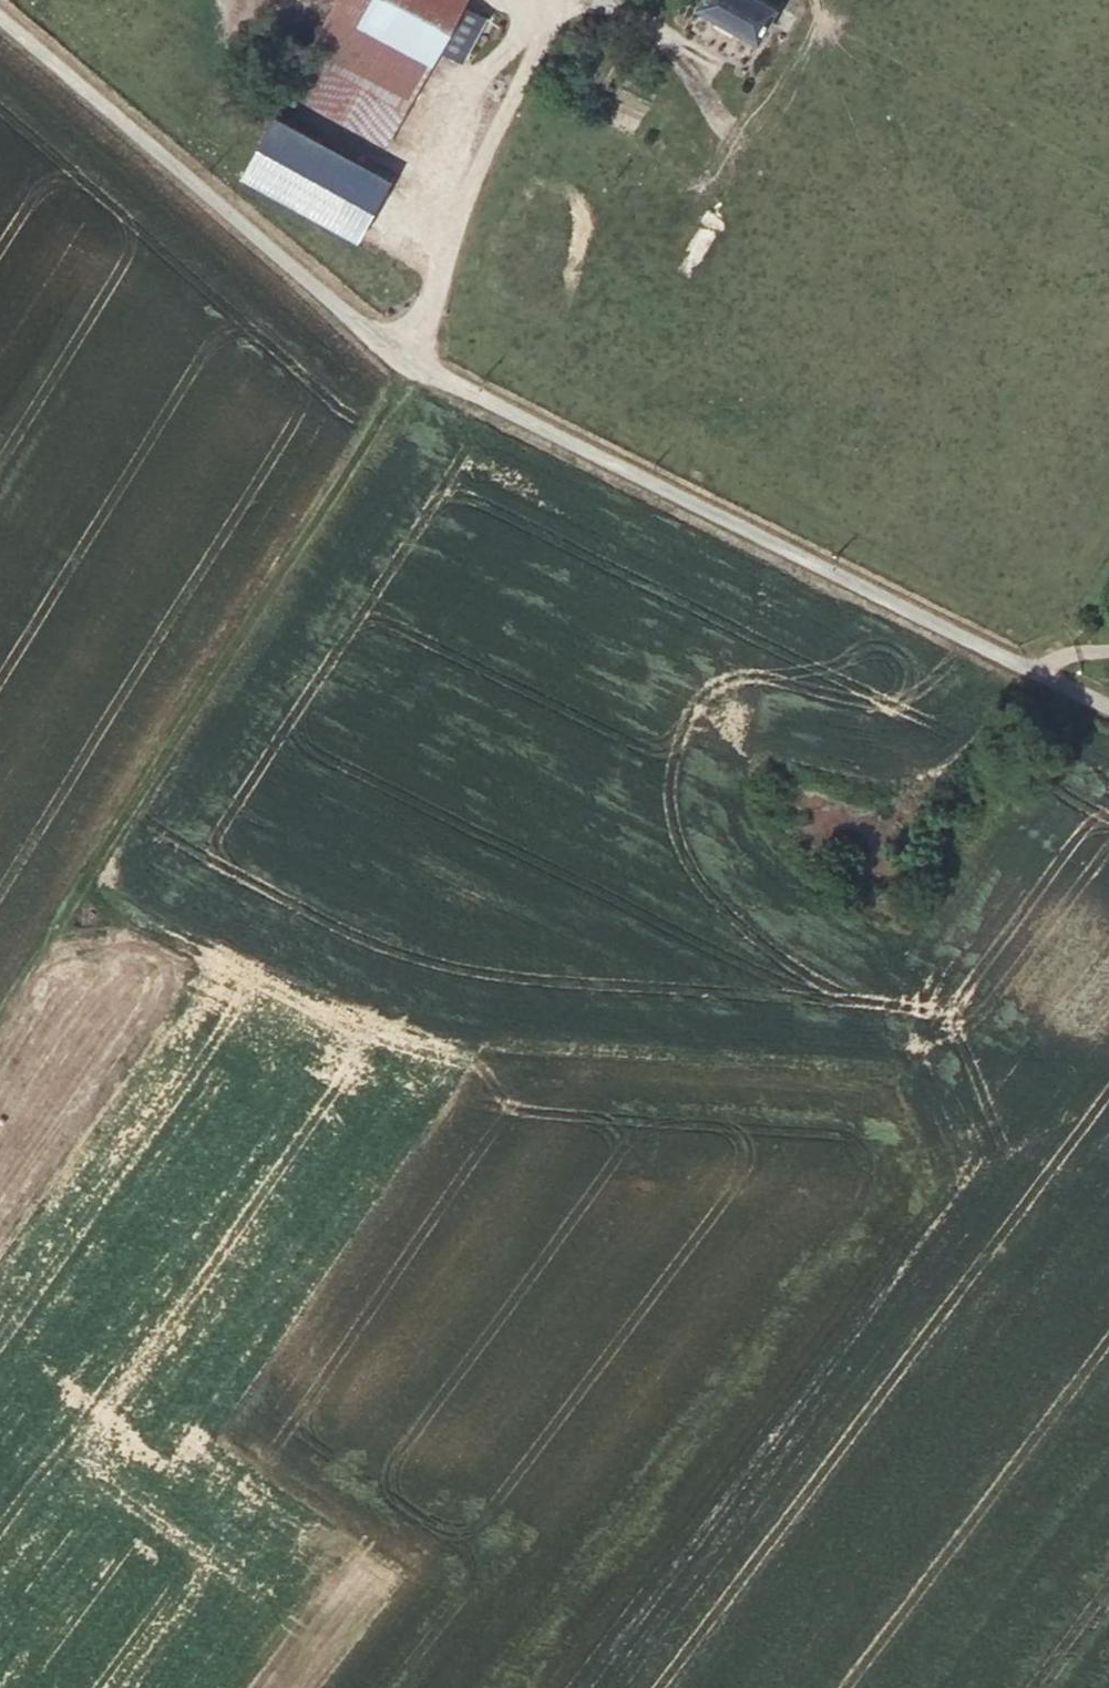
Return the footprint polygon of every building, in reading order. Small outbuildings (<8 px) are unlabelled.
[(291,73),(390,126),(439,34),(458,0),(331,0),(291,73)] [(485,4),(478,0),(458,0),(439,34),(461,47),(485,4)] [(771,34),(789,0),(714,0),(771,34)] [(365,223),(397,161),(279,98),(246,160),(365,223)] [(736,198),(707,182),(673,243),(702,259),(736,198)]
